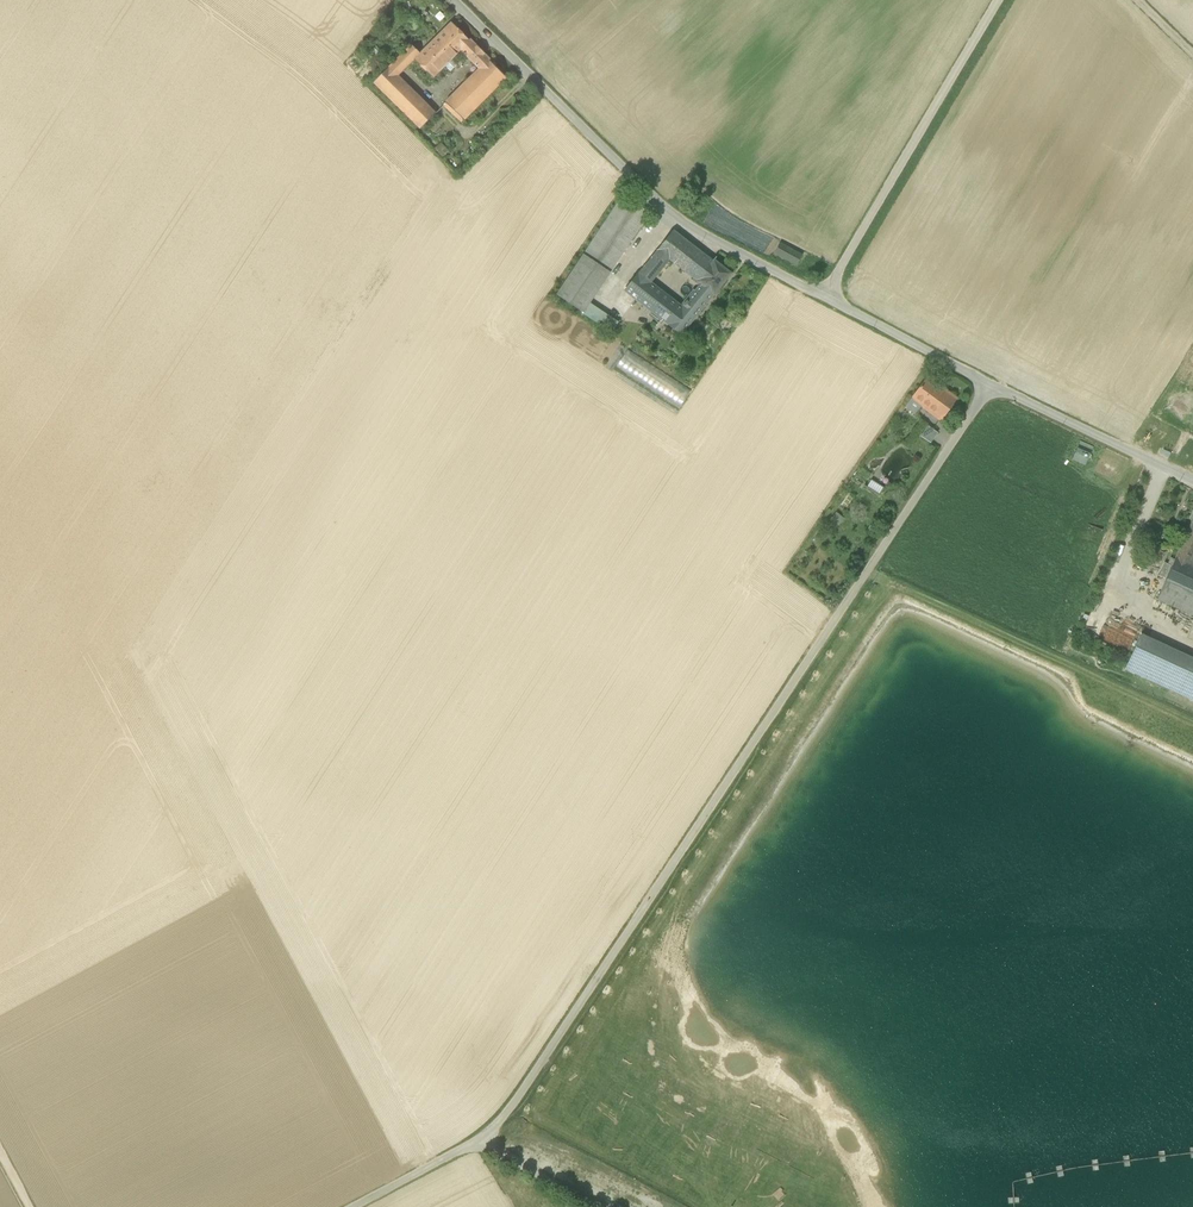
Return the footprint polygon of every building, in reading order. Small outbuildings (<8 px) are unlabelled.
[(468,120),(512,76),(454,19),(422,51),(413,42),(374,80),(422,128),(440,110),(403,73),(417,59),(437,78),(465,50),(481,66),(448,99),(468,120)] [(588,309),(649,213),(623,195),(558,290),(588,309)] [(697,281),(714,261),(674,230),(625,290),(668,323),(682,308),(651,283),(669,259),(697,281)] [(799,266),(805,254),(781,242),(775,254),(799,266)] [(668,323),(681,334),(730,274),(714,261),(697,281),(702,285),(682,308),(668,323)] [(922,406),(940,420),(955,399),(927,378),(911,398),(922,406)] [(1178,407),(1189,413),(1192,405),(1192,399),(1184,395),(1178,407)] [(916,415),(922,406),(911,398),(905,407),(916,415)] [(928,442),(935,433),(927,427),(921,436),(928,442)] [(870,487),(883,491),(885,486),(872,482),(870,487)] [(1192,617),(1192,529),(1160,602),(1192,617)] [(1140,637),(1125,669),(1192,700),(1192,661),(1140,637)]
